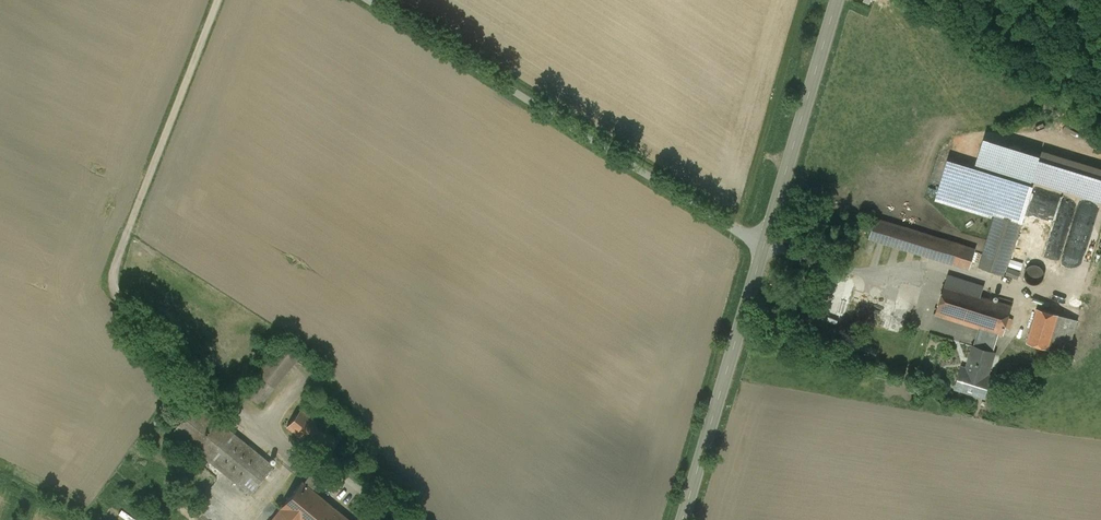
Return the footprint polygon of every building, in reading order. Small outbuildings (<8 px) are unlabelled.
[(1037,161),(983,144),(979,159),(1033,176),(1037,161)] [(1047,153),(1039,178),(1100,197),(1100,169),(1047,153)] [(1034,186),(948,159),(935,199),(992,217),(993,214),(996,215),(1020,222),(1022,223),(1034,186)] [(1095,219),(1096,213),(1086,211),(1081,232),(1099,236),(1100,226),(1100,220),(1095,219)] [(984,251),(979,267),(1004,274),(1020,222),(996,215),(988,240),(984,251)] [(970,247),(876,218),(869,237),(969,268),(975,249),(970,247)] [(1034,264),(1032,265),(1029,266),(1028,267),(1027,268),(1026,269),(1025,271),(1025,272),(1025,273),(1025,274),(1025,276),(1025,278),(1026,279),(1026,280),(1027,281),(1029,282),(1030,283),(1031,284),(1034,284),(1037,284),(1039,283),(1041,282),(1042,281),(1043,279),(1044,278),(1044,276),(1045,274),(1044,272),(1044,270),(1043,269),(1042,267),(1040,266),(1038,265),(1037,264),(1034,264)] [(1012,306),(981,296),(984,286),(947,275),(936,314),(980,327),(1003,334),(1012,306)] [(1059,314),(1037,307),(1027,342),(1049,348),(1059,314)] [(1077,320),(1059,314),(1049,348),(1067,354),(1077,320)] [(1003,334),(980,327),(975,346),(993,352),(999,333),(1003,335),(1003,334)] [(282,343),(244,391),(260,404),(299,356),(282,343)] [(975,346),(973,346),(967,368),(962,367),(956,387),(984,396),(990,375),(988,374),(995,352),(993,352),(975,346)] [(273,465),(196,402),(173,430),(250,493),(273,465)] [(338,440),(301,409),(287,426),(324,456),(338,440)] [(303,480),(280,507),(296,519),(351,519),(303,480)] [(280,507),(270,519),(296,519),(280,507)]
